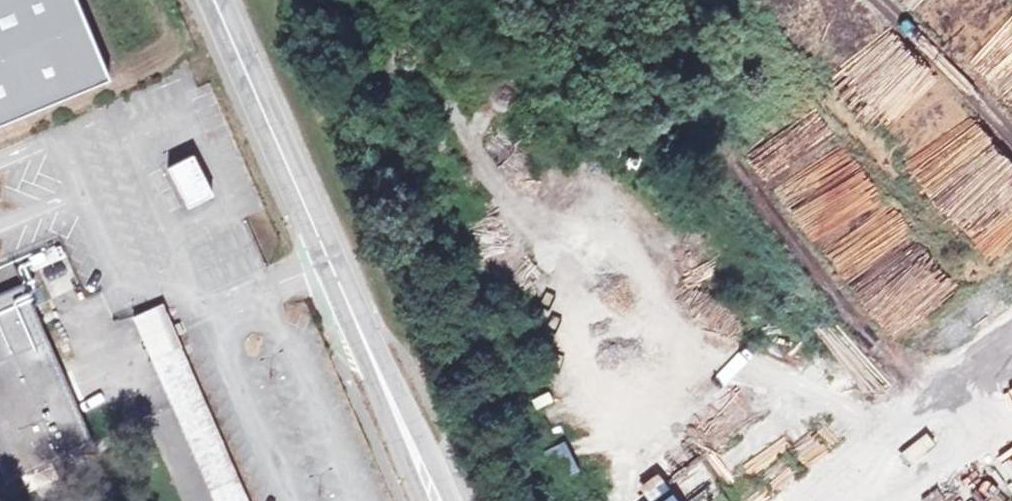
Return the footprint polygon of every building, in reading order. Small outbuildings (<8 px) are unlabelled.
[(112,94),(73,0),(0,0),(0,140),(112,94)] [(214,199),(194,155),(168,166),(187,210),(214,199)] [(25,282),(0,293),(0,458),(9,479),(95,443),(25,282)] [(163,305),(135,316),(215,500),(246,500),(163,305)] [(673,493),(661,500),(679,500),(673,493)]
